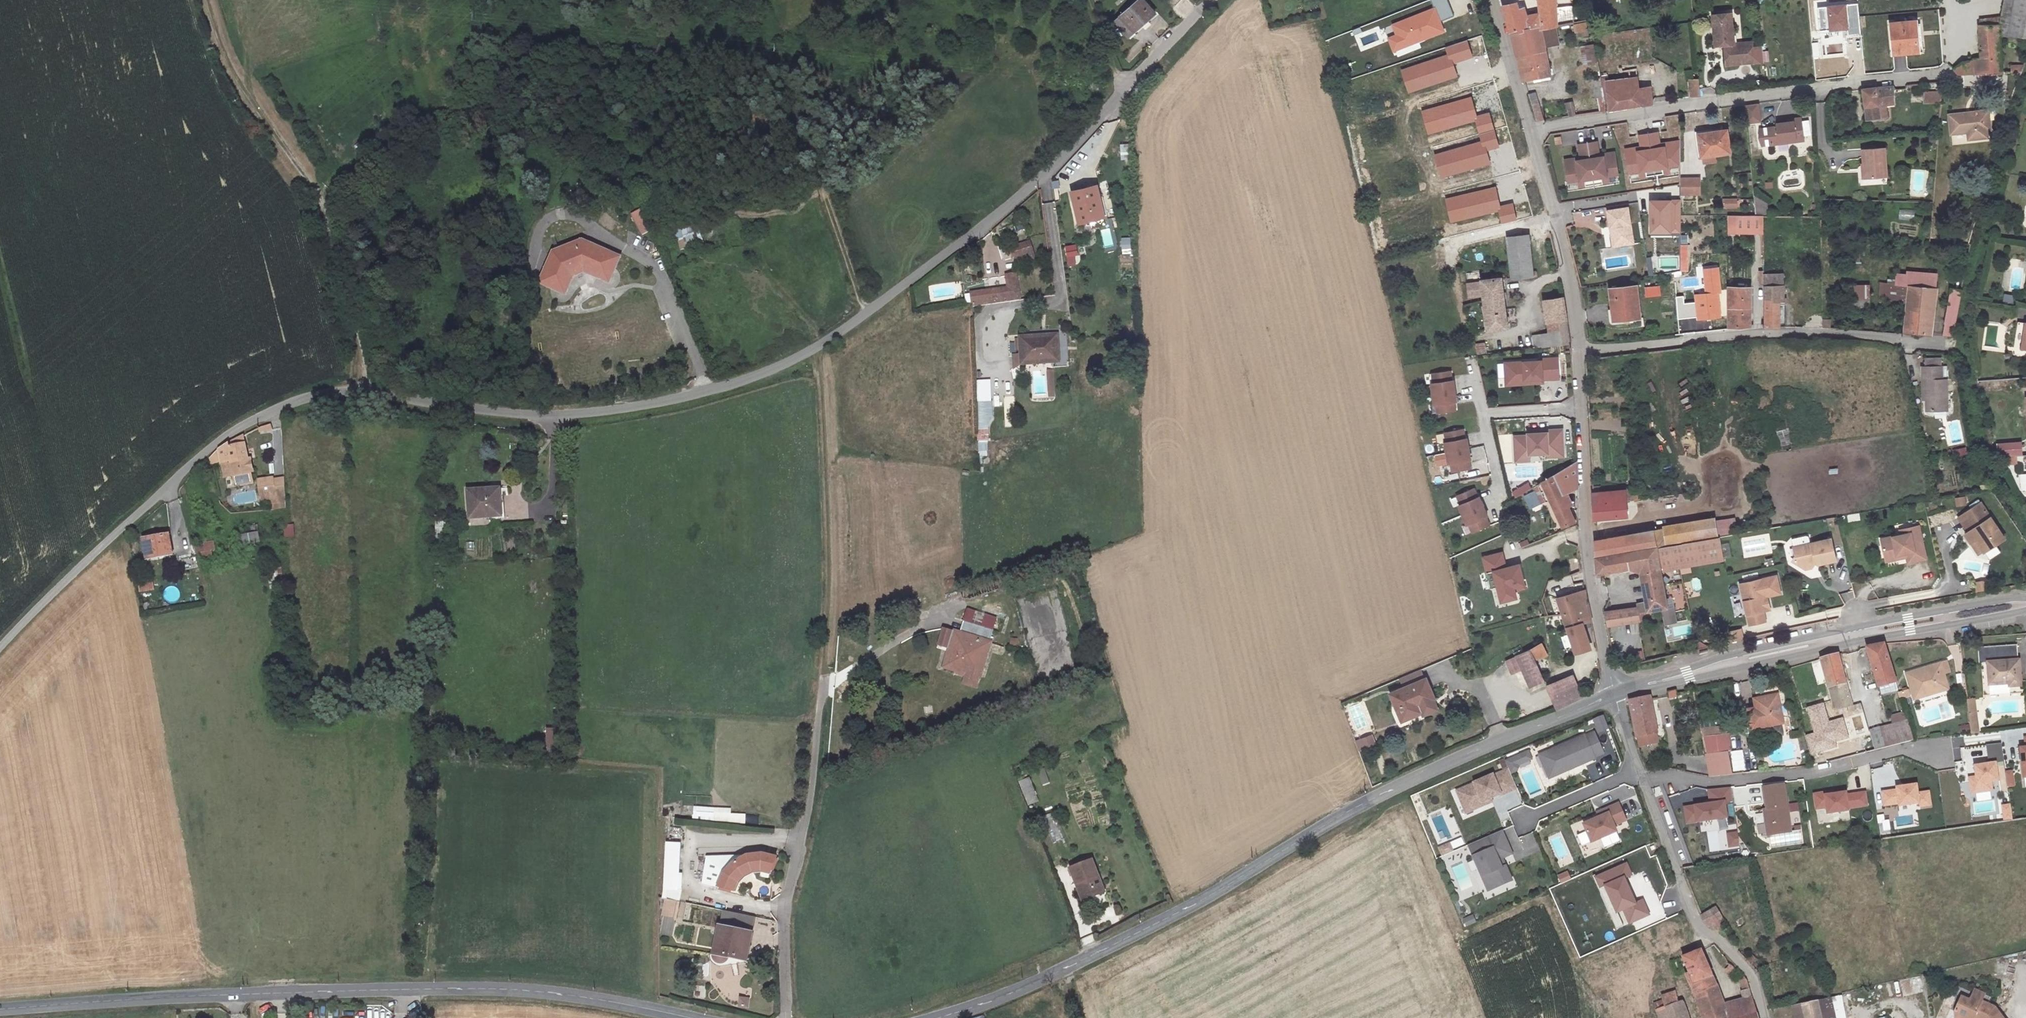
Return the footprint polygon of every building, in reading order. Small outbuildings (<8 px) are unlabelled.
[(1123,17),(1136,34),(1161,14),(1151,0),(1146,0),(1123,17)] [(1441,21),(1454,15),(1448,0),(1432,0),(1436,8),(1441,21)] [(1541,28),(1556,25),(1574,22),(1572,7),(1557,9),(1556,0),(1537,0),(1541,28)] [(2001,32),(2014,35),(2025,37),(2025,0),(2008,0),(2001,32)] [(1515,2),(1501,5),(1509,31),(1514,30),(1515,32),(1527,30),(1523,16),(1525,15),(1523,5),(1517,6),(1515,2)] [(1820,31),(1847,28),(1848,36),(1860,35),(1857,4),(1818,8),(1820,31)] [(1436,8),(1395,24),(1399,34),(1404,48),(1445,32),(1441,21),(1436,8)] [(1724,46),(1735,45),(1733,15),(1712,16),(1715,47),(1724,46)] [(1961,63),(1954,69),(1959,73),(2001,74),(2000,26),(1995,26),(1995,19),(1982,20),(1981,61),(1961,63)] [(1916,21),(1891,23),(1894,54),(1919,51),(1916,21)] [(1588,22),(1575,23),(1576,36),(1588,35),(1588,22)] [(1522,80),(1525,79),(1551,74),(1544,43),(1558,41),(1556,25),(1541,28),(1527,30),(1515,32),(1515,35),(1510,36),(1522,80)] [(1395,51),(1404,48),(1399,34),(1389,37),(1395,51)] [(1593,40),(1578,41),(1582,65),(1596,63),(1593,40)] [(1448,57),(1410,69),(1416,88),(1441,80),(1441,82),(1455,77),(1452,69),(1451,69),(1450,66),(1451,66),(1451,64),(1470,58),(1465,42),(1445,48),(1448,57)] [(1724,46),(1724,52),(1753,50),(1752,43),(1735,45),(1724,46)] [(1753,50),(1724,52),(1726,69),(1754,66),(1753,50)] [(1620,78),(1601,81),(1605,110),(1653,104),(1650,86),(1640,87),(1637,68),(1619,70),(1620,78)] [(1416,88),(1410,69),(1402,72),(1408,91),(1416,88)] [(1696,78),(1689,78),(1690,97),(1698,96),(1696,78)] [(1938,96),(1939,84),(1924,85),(1924,97),(1938,96)] [(1891,86),(1861,89),(1865,119),(1888,116),(1887,104),(1893,103),(1891,86)] [(1535,91),(1530,93),(1538,122),(1544,120),(1535,91)] [(1575,114),(1572,101),(1565,103),(1567,115),(1575,114)] [(1982,114),(1986,113),(1984,101),(1945,107),(1948,126),(1964,124),(1965,132),(1985,129),(1982,114)] [(1761,122),(1758,104),(1745,106),(1747,124),(1761,122)] [(1457,110),(1432,117),(1437,136),(1476,125),(1478,134),(1498,128),(1493,112),(1474,118),(1473,117),(1472,117),(1471,114),(1473,113),(1470,105),(1456,108),(1457,110)] [(1437,136),(1432,117),(1424,120),(1429,139),(1437,136)] [(1768,126),(1770,145),(1778,144),(1778,141),(1795,138),(1795,141),(1803,140),(1800,117),(1791,118),(1792,120),(1776,123),(1776,125),(1768,126)] [(1657,127),(1639,130),(1641,143),(1625,146),(1629,168),(1645,165),(1646,171),(1663,169),(1662,162),(1677,160),(1677,137),(1659,140),(1657,127)] [(1481,142),(1442,153),(1448,172),(1473,165),(1473,167),(1487,163),(1484,154),(1483,155),(1482,152),(1483,151),(1483,150),(1502,144),(1498,128),(1478,134),(1481,142)] [(1697,134),(1699,156),(1712,155),(1731,153),(1728,131),(1697,134)] [(1596,142),(1578,144),(1579,157),(1563,159),(1566,182),(1583,179),(1583,186),(1601,183),(1600,177),(1616,175),(1613,153),(1598,155),(1596,142)] [(1861,151),(1863,169),(1866,168),(1867,180),(1887,178),(1885,149),(1861,151)] [(1448,172),(1442,153),(1434,156),(1439,175),(1448,172)] [(1712,155),(1699,156),(1700,164),(1712,163),(1712,155)] [(1677,160),(1662,162),(1663,169),(1677,166),(1677,160)] [(1629,168),(1630,174),(1646,171),(1645,165),(1629,168)] [(1616,175),(1600,177),(1601,183),(1617,181),(1616,175)] [(1697,177),(1682,178),(1682,190),(1682,193),(1698,192),(1697,177)] [(1566,182),(1567,188),(1583,186),(1583,179),(1566,182)] [(1069,194),(1076,224),(1102,218),(1095,187),(1069,194)] [(1479,196),(1454,202),(1458,221),(1497,212),(1499,221),(1519,216),(1515,200),(1496,204),(1495,203),(1494,204),(1493,200),(1495,200),(1492,191),(1479,194),(1479,196)] [(1734,193),(1723,193),(1723,201),(1734,201),(1734,193)] [(1679,232),(1679,200),(1650,201),(1650,232),(1679,232)] [(1458,221),(1454,202),(1445,204),(1450,223),(1458,221)] [(1627,207),(1607,210),(1609,227),(1612,227),(1615,246),(1633,243),(1627,207)] [(1759,226),(1758,207),(1725,208),(1725,226),(1759,226)] [(1915,219),(1915,209),(1899,210),(1899,219),(1915,219)] [(643,210),(634,214),(643,233),(652,229),(643,210)] [(679,247),(699,242),(694,222),(674,227),(679,247)] [(1024,225),(1015,226),(1016,235),(1026,233),(1024,225)] [(1532,273),(1528,236),(1507,238),(1512,279),(1532,277),(1536,277),(1536,273),(1535,273),(1534,273),(1532,273)] [(1122,237),(1122,253),(1131,253),(1131,237),(1122,237)] [(1011,246),(1014,255),(1017,265),(1034,260),(1027,241),(1011,246)] [(1067,266),(1078,265),(1077,244),(1066,245),(1067,266)] [(1689,271),(1689,244),(1680,244),(1680,271),(1689,271)] [(554,255),(544,282),(564,290),(571,274),(586,270),(607,278),(615,257),(588,246),(554,255)] [(1847,251),(1846,263),(1861,264),(1861,251),(1847,251)] [(1901,275),(1900,276),(1900,283),(1907,284),(1906,296),(1904,323),(1930,326),(1932,297),(1938,267),(1909,264),(1908,275),(1901,275)] [(1781,267),(1761,268),(1762,278),(1781,277),(1781,267)] [(1696,303),(1683,304),(1683,296),(1675,297),(1677,319),(1697,317),(1697,320),(1719,318),(1717,294),(1721,293),(1719,269),(1704,270),(1707,294),(1696,295),(1696,303)] [(1015,301),(1011,275),(1000,277),(1002,289),(981,292),(981,293),(983,304),(983,305),(1015,301)] [(1900,276),(1879,275),(1878,295),(1906,296),(1907,284),(1900,283),(1900,276)] [(1762,278),(1765,319),(1780,319),(1779,292),(1782,291),(1781,277),(1762,278)] [(1481,283),(1467,285),(1468,298),(1482,297),(1486,331),(1506,329),(1500,279),(1498,279),(1491,280),(1481,281),(1481,283)] [(1849,281),(1849,290),(1867,291),(1867,282),(1849,281)] [(1943,315),(1941,327),(1946,328),(1954,324),(1961,282),(1950,281),(1945,315),(1943,315)] [(1728,296),(1750,296),(1750,285),(1728,286),(1728,296)] [(1635,288),(1608,290),(1612,322),(1638,320),(1635,288)] [(2013,304),(2015,295),(2005,293),(2003,301),(2013,304)] [(1751,327),(1750,296),(1728,296),(1729,328),(1751,327)] [(1546,323),(1564,321),(1566,321),(1563,299),(1543,302),(1546,323)] [(1567,345),(1564,321),(1546,323),(1547,334),(1541,335),(1543,346),(1567,345)] [(1021,364),(1058,361),(1057,335),(1019,337),(1021,364)] [(1543,346),(1541,335),(1533,336),(1535,348),(1543,346)] [(1483,341),(1474,342),(1475,352),(1485,351),(1483,341)] [(1540,360),(1504,363),(1505,379),(1523,378),(1523,385),(1535,384),(1535,380),(1542,379),(1558,378),(1557,357),(1540,358),(1540,360)] [(1922,366),(1923,376),(1926,376),(1927,399),(1927,410),(1947,410),(1947,379),(1943,379),(1943,366),(1922,366)] [(1047,372),(1049,397),(1056,397),(1054,372),(1047,372)] [(1444,387),(1443,378),(1427,381),(1428,390),(1426,390),(1430,411),(1432,411),(1433,420),(1449,417),(1448,408),(1450,408),(1452,407),(1449,387),(1447,387),(1444,387)] [(1523,385),(1523,378),(1505,379),(1506,387),(1523,385)] [(991,401),(990,379),(976,380),(977,401),(991,401)] [(992,419),(991,401),(977,401),(978,440),(989,440),(988,426),(992,419)] [(1563,456),(1561,429),(1545,431),(1545,433),(1527,434),(1527,436),(1513,437),(1514,450),(1519,449),(1520,455),(1529,455),(1547,453),(1547,457),(1563,456)] [(1780,451),(1792,450),(1790,434),(1778,435),(1780,451)] [(208,456),(209,464),(219,461),(222,476),(230,475),(232,487),(250,483),(248,473),(250,473),(248,460),(245,460),(240,437),(229,441),(218,448),(208,456)] [(1454,437),(1438,440),(1440,449),(1438,450),(1443,470),(1445,470),(1447,479),(1463,475),(1461,466),(1463,466),(1465,465),(1460,445),(1458,445),(1456,446),(1454,437)] [(2024,454),(2023,441),(1999,442),(1999,456),(2024,454)] [(979,456),(988,456),(987,442),(978,443),(979,456)] [(1519,449),(1514,450),(1515,461),(1529,460),(1529,455),(1520,455),(1519,449)] [(1574,464),(1540,485),(1560,528),(1573,523),(1562,496),(1576,489),(1574,464)] [(269,496),(266,482),(256,484),(258,497),(269,496)] [(282,482),(271,484),(273,496),(283,494),(282,482)] [(502,488),(470,490),(472,519),(505,516),(502,488)] [(1592,493),(1594,520),(1628,516),(1625,490),(1592,493)] [(1985,492),(1962,507),(1966,513),(1989,499),(1985,492)] [(1468,495),(1453,501),(1457,510),(1455,510),(1464,530),(1466,529),(1469,538),(1484,531),(1480,523),(1482,522),(1484,521),(1476,502),(1474,502),(1472,503),(1468,495)] [(2008,530),(1989,499),(1966,513),(1971,521),(1967,525),(1980,547),(2008,530)] [(1911,524),(1903,526),(1882,530),(1886,546),(1897,544),(1898,546),(1907,544),(1907,548),(1909,554),(1927,549),(1920,517),(1910,519),(1911,524)] [(1596,557),(1657,548),(1717,538),(1713,520),(1594,541),(1596,557)] [(446,522),(438,522),(438,545),(441,545),(441,543),(445,543),(446,522)] [(285,524),(285,537),(295,537),(295,524),(285,524)] [(1793,548),(1794,552),(1805,559),(1808,554),(1815,552),(1818,554),(1835,551),(1831,528),(1794,537),(1796,545),(1793,548)] [(242,546),(261,541),(258,530),(239,536),(242,546)] [(158,536),(132,542),(135,562),(162,557),(158,536)] [(1662,574),(1682,570),(1722,563),(1717,538),(1657,548),(1662,574)] [(202,541),(187,544),(188,553),(203,549),(202,541)] [(1887,553),(1907,548),(1907,544),(1898,546),(1897,544),(1886,546),(1887,553)] [(1668,605),(1662,574),(1657,548),(1596,557),(1597,566),(1598,574),(1628,569),(1641,571),(1649,611),(1668,605)] [(1489,575),(1504,572),(1500,556),(1479,562),(1483,577),(1489,575)] [(1740,573),(1749,615),(1765,611),(1763,600),(1760,587),(1766,586),(1780,583),(1776,565),(1740,573)] [(1504,572),(1489,575),(1497,607),(1513,603),(1512,596),(1521,593),(1515,569),(1504,572)] [(1976,592),(1990,591),(1989,580),(1975,581),(1976,592)] [(141,583),(142,590),(155,588),(153,581),(141,583)] [(1766,586),(1760,587),(1763,600),(1769,599),(1766,586)] [(1585,592),(1556,598),(1560,613),(1589,607),(1585,592)] [(1636,606),(1604,612),(1607,628),(1639,621),(1636,606)] [(1589,607),(1560,613),(1574,652),(1590,649),(1581,620),(1591,618),(1589,607)] [(972,684),(981,658),(992,628),(963,618),(954,642),(950,640),(942,663),(953,666),(952,669),(962,673),(960,680),(972,684)] [(1740,619),(1724,623),(1726,633),(1742,629),(1740,619)] [(1512,641),(1517,639),(1513,626),(1507,628),(1512,641)] [(1881,692),(1898,686),(1883,641),(1866,645),(1881,692)] [(2020,646),(1980,648),(1980,663),(1991,663),(1992,685),(2011,684),(2012,686),(2022,686),(2020,646)] [(1539,658),(1535,648),(1523,654),(1524,655),(1528,664),(1539,658)] [(1824,657),(1839,708),(1856,702),(1841,652),(1824,657)] [(1523,694),(1539,686),(1528,664),(1524,655),(1498,668),(1504,682),(1514,677),(1523,694)] [(1941,662),(1906,672),(1913,692),(1929,687),(1932,694),(1949,688),(1941,662)] [(1402,683),(1406,692),(1424,685),(1420,675),(1402,683)] [(1553,715),(1577,705),(1566,681),(1542,692),(1553,715)] [(1424,685),(1406,692),(1387,700),(1399,729),(1419,720),(1417,712),(1432,706),(1424,685)] [(1908,687),(1899,690),(1901,697),(1910,694),(1908,687)] [(1669,690),(1670,698),(1678,696),(1677,688),(1669,690)] [(1757,716),(1750,717),(1752,729),(1783,724),(1777,694),(1755,698),(1757,716)] [(1652,698),(1631,702),(1637,739),(1658,736),(1652,698)] [(1842,718),(1829,723),(1823,703),(1808,708),(1816,733),(1806,736),(1811,753),(1836,746),(1834,741),(1848,737),(1842,718)] [(1912,712),(1885,722),(1891,740),(1919,731),(1912,712)] [(1595,718),(1598,733),(1609,731),(1606,716),(1595,718)] [(1981,716),(1974,717),(1975,727),(1982,727),(1981,716)] [(1865,728),(1871,747),(1891,740),(1885,722),(1865,728)] [(1593,733),(1538,757),(1548,780),(1603,756),(1593,733)] [(1706,735),(1709,753),(1730,750),(1733,750),(1731,733),(1706,735)] [(1371,743),(1361,747),(1365,756),(1375,752),(1371,743)] [(2002,744),(1988,746),(1990,764),(2004,763),(2002,744)] [(1361,747),(1355,750),(1358,759),(1365,756),(1361,747)] [(1712,776),(1734,773),(1730,750),(1709,753),(1712,776)] [(1526,754),(1504,764),(1507,772),(1513,769),(1530,762),(1526,754)] [(1994,791),(1993,781),(2001,781),(1999,764),(1977,767),(1978,777),(1971,778),(1972,793),(1994,791)] [(1042,786),(1050,783),(1046,773),(1039,777),(1042,786)] [(1471,785),(1472,787),(1454,795),(1464,817),(1490,805),(1489,801),(1499,797),(1500,799),(1515,792),(1506,773),(1492,779),(1491,777),(1471,785)] [(1019,781),(1028,805),(1039,801),(1030,777),(1019,781)] [(1730,817),(1728,801),(1734,800),(1732,784),(1711,786),(1712,801),(1687,803),(1689,821),(1730,817)] [(1784,785),(1765,788),(1767,797),(1786,794),(1784,785)] [(1898,787),(1899,790),(1900,805),(1900,806),(1922,804),(1921,793),(1920,785),(1898,787)] [(1899,790),(1883,792),(1885,807),(1900,805),(1899,790)] [(1867,792),(1849,795),(1851,810),(1869,807),(1867,792)] [(1931,792),(1921,793),(1922,804),(1922,807),(1932,806),(1931,792)] [(1849,793),(1834,795),(1834,793),(1815,795),(1817,809),(1829,808),(1830,814),(1851,812),(1851,810),(1849,795),(1849,793)] [(1786,794),(1767,797),(1770,815),(1766,815),(1770,835),(1792,831),(1786,794)] [(2011,805),(2003,806),(2005,820),(2013,819),(2011,805)] [(694,807),(693,821),(746,822),(746,814),(732,813),(732,807),(694,807)] [(1616,836),(1614,831),(1626,826),(1618,807),(1595,817),(1597,821),(1582,828),(1590,847),(1616,836)] [(1740,831),(1729,832),(1731,844),(1741,843),(1740,831)] [(1710,850),(1718,849),(1716,832),(1708,834),(1710,850)] [(1507,884),(1497,862),(1509,857),(1499,834),(1466,849),(1486,894),(1507,884)] [(1727,835),(1717,836),(1717,849),(1728,848),(1727,835)] [(665,896),(677,899),(678,888),(675,887),(677,840),(665,839),(663,887),(666,887),(665,896)] [(1443,855),(1455,850),(1451,842),(1440,847),(1443,855)] [(705,852),(697,877),(732,888),(734,880),(742,871),(750,868),(759,867),(769,869),(774,853),(757,848),(746,850),(705,852)] [(1077,886),(1083,903),(1100,897),(1087,863),(1066,872),(1072,887),(1077,886)] [(1628,864),(1597,877),(1602,889),(1607,887),(1628,877),(1633,875),(1628,864)] [(1558,875),(1562,884),(1572,879),(1568,871),(1558,875)] [(1640,904),(1628,877),(1607,887),(1619,913),(1624,911),(1640,904)] [(1077,886),(1072,887),(1079,905),(1083,903),(1077,886)] [(665,896),(663,915),(675,916),(677,899),(665,896)] [(1644,902),(1640,904),(1624,911),(1630,924),(1650,915),(1644,902)] [(753,914),(724,908),(721,924),(718,924),(714,950),(714,954),(716,957),(719,959),(723,960),(727,958),(729,956),(730,953),(747,957),(752,930),(750,929),(753,914)] [(1748,912),(1752,925),(1764,920),(1760,908),(1748,912)] [(1719,909),(1704,915),(1708,925),(1718,929),(1728,925),(1719,909)] [(1463,918),(1466,926),(1477,922),(1474,914),(1463,918)] [(1697,1017),(1749,1017),(1754,1016),(1747,989),(1739,982),(1735,984),(1738,995),(1736,996),(1738,1004),(1719,1008),(1698,955),(1678,963),(1684,978),(1681,980),(1697,1017)] [(1973,986),(1970,994),(1981,999),(1984,991),(1973,986)] [(1961,993),(1954,1008),(1956,1013),(1959,1014),(1968,1017),(1972,1017),(1974,1014),(1980,1017),(1979,1017),(1980,1017),(2005,1017),(1994,1003),(1988,1000),(1987,1001),(1981,999),(1970,994),(1969,997),(1961,993)] [(738,1007),(749,1009),(751,998),(740,996),(738,1007)] [(1829,996),(1790,1005),(1793,1017),(1834,1017),(1829,996)] [(1660,1002),(1661,1006),(1664,1012),(1674,1008),(1671,998),(1660,1002)] [(1674,1008),(1664,1012),(1661,1006),(1651,1010),(1654,1017),(1682,1017),(1678,1007),(1674,1008)]
